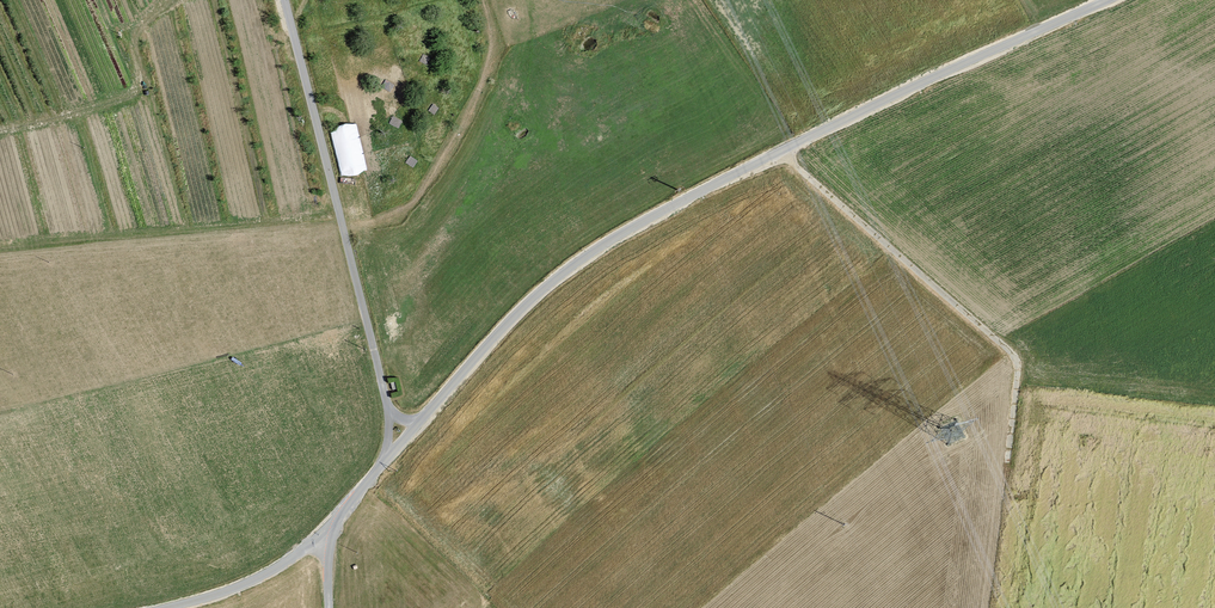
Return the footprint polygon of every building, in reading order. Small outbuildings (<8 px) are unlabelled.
[(330,129),(342,176),(367,170),(355,122),(330,129)]
